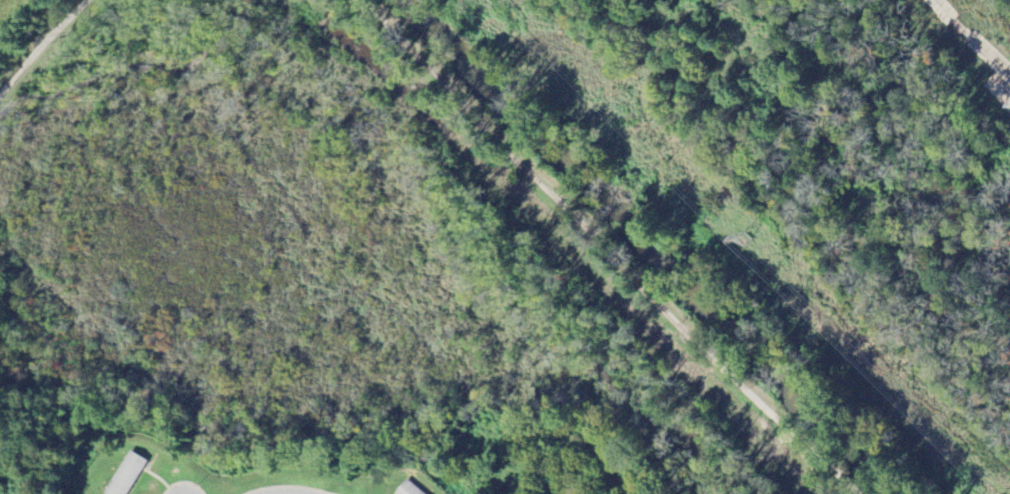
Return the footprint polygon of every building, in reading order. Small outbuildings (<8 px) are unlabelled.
[(150,462),(133,451),(105,493),(130,493),(150,462)] [(410,481),(398,493),(424,493),(410,481)]
